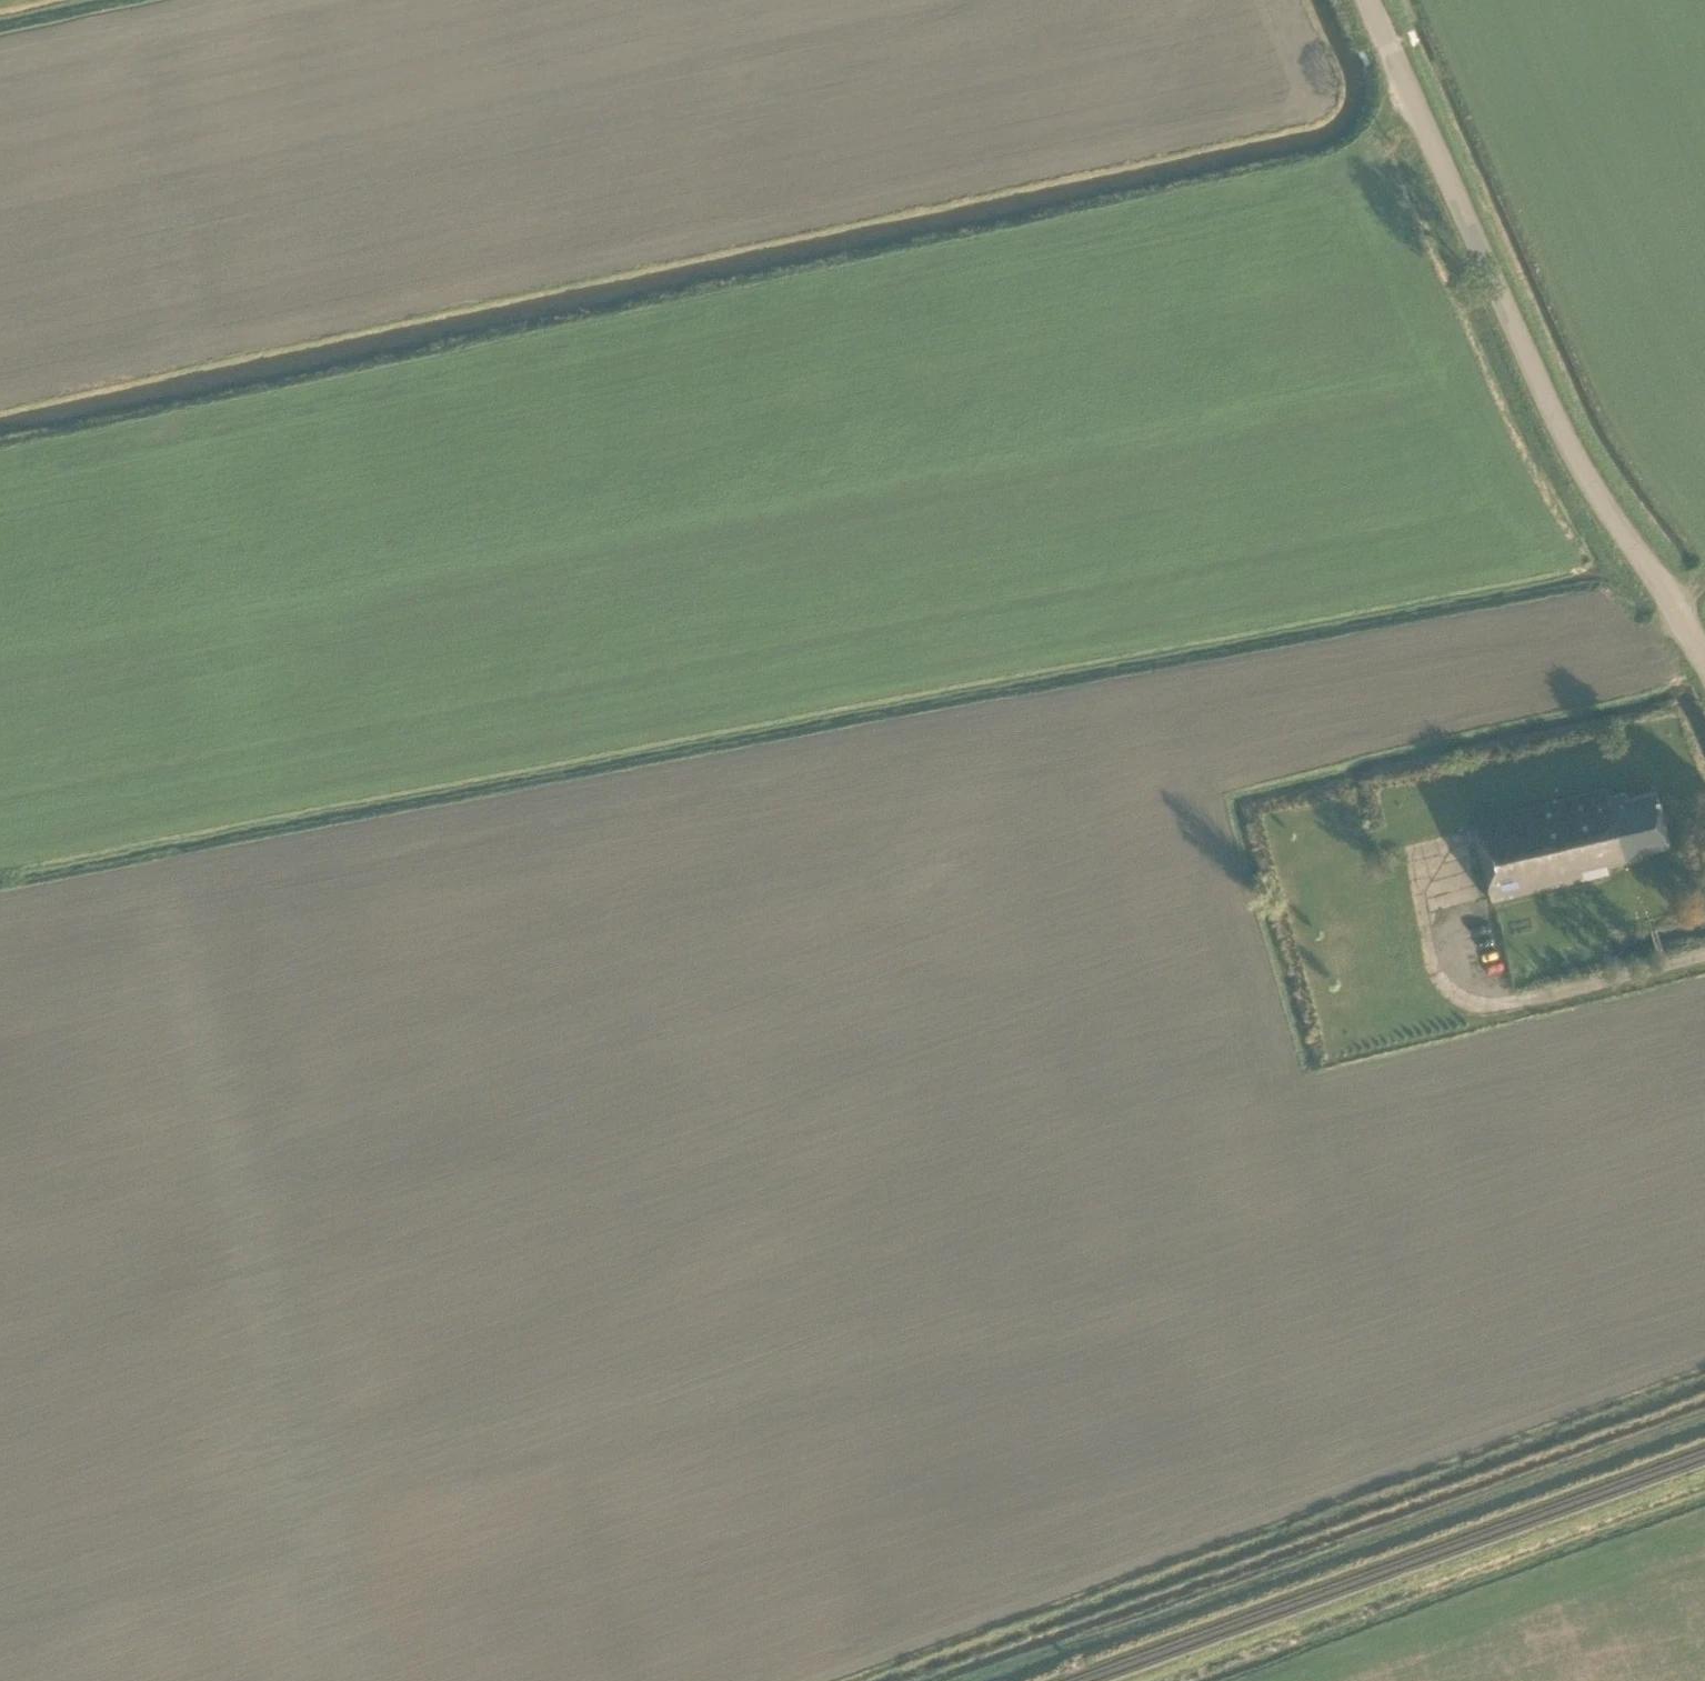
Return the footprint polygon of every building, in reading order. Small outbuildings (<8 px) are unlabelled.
[(1610,795),(1608,787),(1472,819),(1491,900),(1609,872),(1607,864),(1641,855),(1640,849),(1668,843),(1656,790),(1628,797),(1626,791),(1610,795)]
